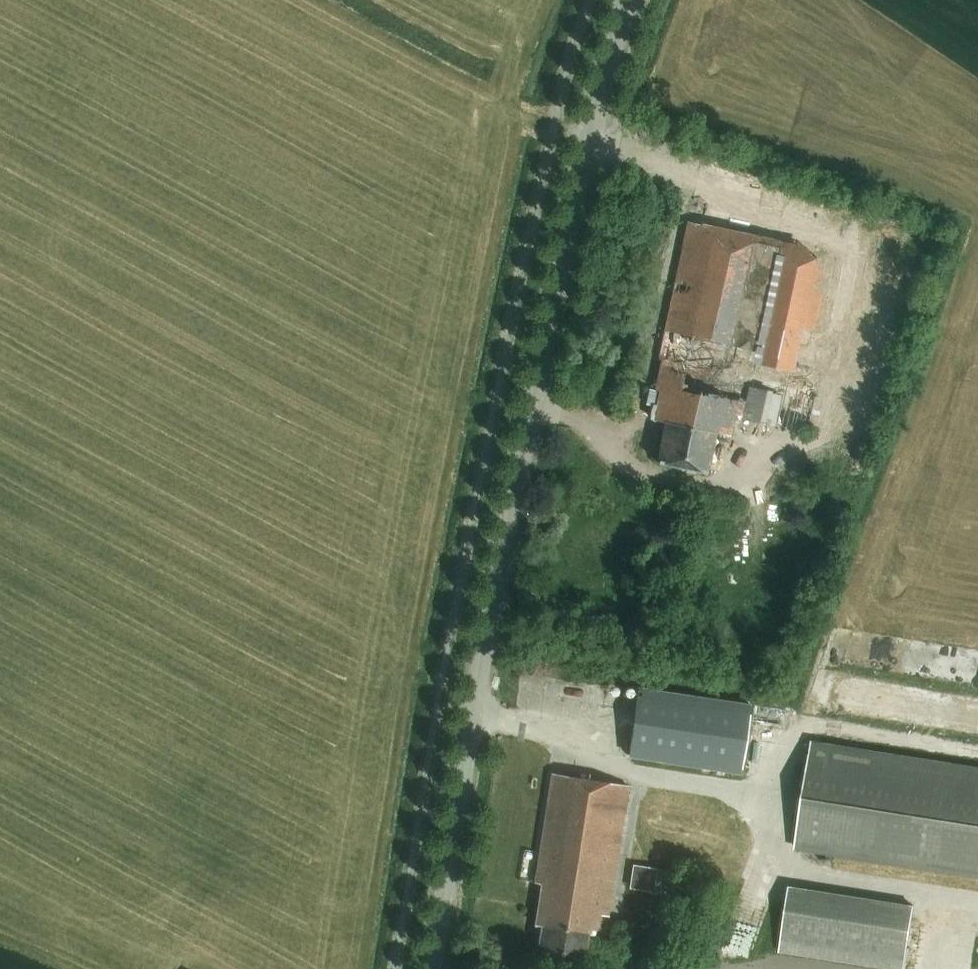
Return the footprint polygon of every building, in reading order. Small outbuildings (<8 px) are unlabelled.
[(873,443),(912,268),(848,253),(689,222),(660,359),(663,360),(656,390),(650,389),(647,404),(655,406),(652,419),(665,422),(658,460),(709,470),(716,436),(730,439),(735,412),(873,443)] [(891,645),(889,669),(921,671),(923,647),(891,645)] [(834,709),(936,726),(938,711),(928,709),(930,698),(892,692),(890,702),(862,698),(864,689),(838,685),(834,709)] [(638,687),(628,756),(740,772),(750,704),(638,687)] [(812,740),(795,849),(977,878),(977,766),(812,740)] [(541,885),(534,926),(541,928),(537,955),(586,963),(590,936),(595,937),(602,917),(608,918),(629,787),(552,775),(535,884),(541,885)] [(675,896),(678,872),(658,869),(655,894),(675,896)] [(916,905),(791,885),(780,952),(885,968),(906,968),(916,905)]
